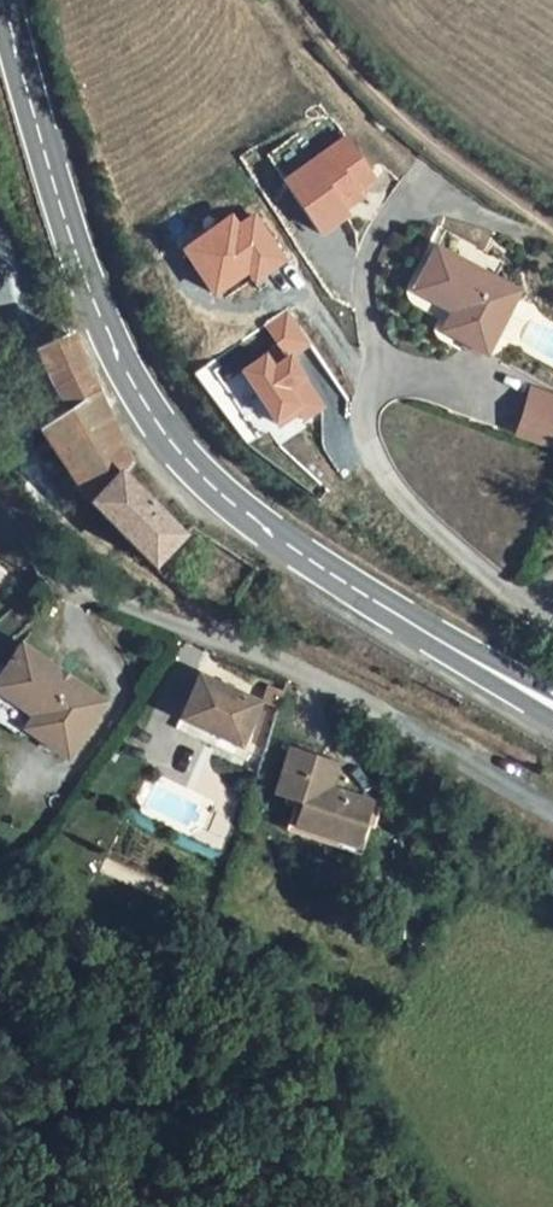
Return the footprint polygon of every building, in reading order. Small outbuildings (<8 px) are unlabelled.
[(378,182),(351,140),(288,182),(323,235),(350,217),(347,212),(364,200),(360,194),(378,182)] [(459,296),(453,308),(444,326),(487,351),(521,289),(438,239),(426,260),(438,267),(430,280),(459,296)] [(438,267),(426,260),(413,285),(424,291),(430,280),(438,267)] [(430,280),(424,291),(453,308),(459,296),(430,280)] [(281,347),(242,372),(277,426),(298,413),(303,420),(321,408),(290,358),(312,344),(290,310),(267,325),(281,347)] [(60,469),(87,509),(116,476),(126,465),(64,337),(35,351),(65,408),(37,428),(52,451),(40,458),(49,475),(60,469)] [(533,389),(516,425),(552,441),(552,438),(552,398),(533,389)] [(177,535),(116,476),(87,509),(75,522),(94,541),(106,527),(151,566),(177,535)] [(186,525),(177,535),(151,566),(167,578),(200,537),(186,525)] [(13,635),(0,652),(0,686),(28,708),(18,721),(55,750),(96,698),(13,635)] [(169,725),(227,748),(232,735),(247,697),(190,674),(174,711),(169,725)] [(0,686),(0,721),(11,729),(18,721),(28,708),(0,686)] [(330,765),(284,748),(268,793),(290,801),(282,824),(324,840),(320,848),(347,858),(354,838),(347,836),(358,805),(321,791),(330,765)]
